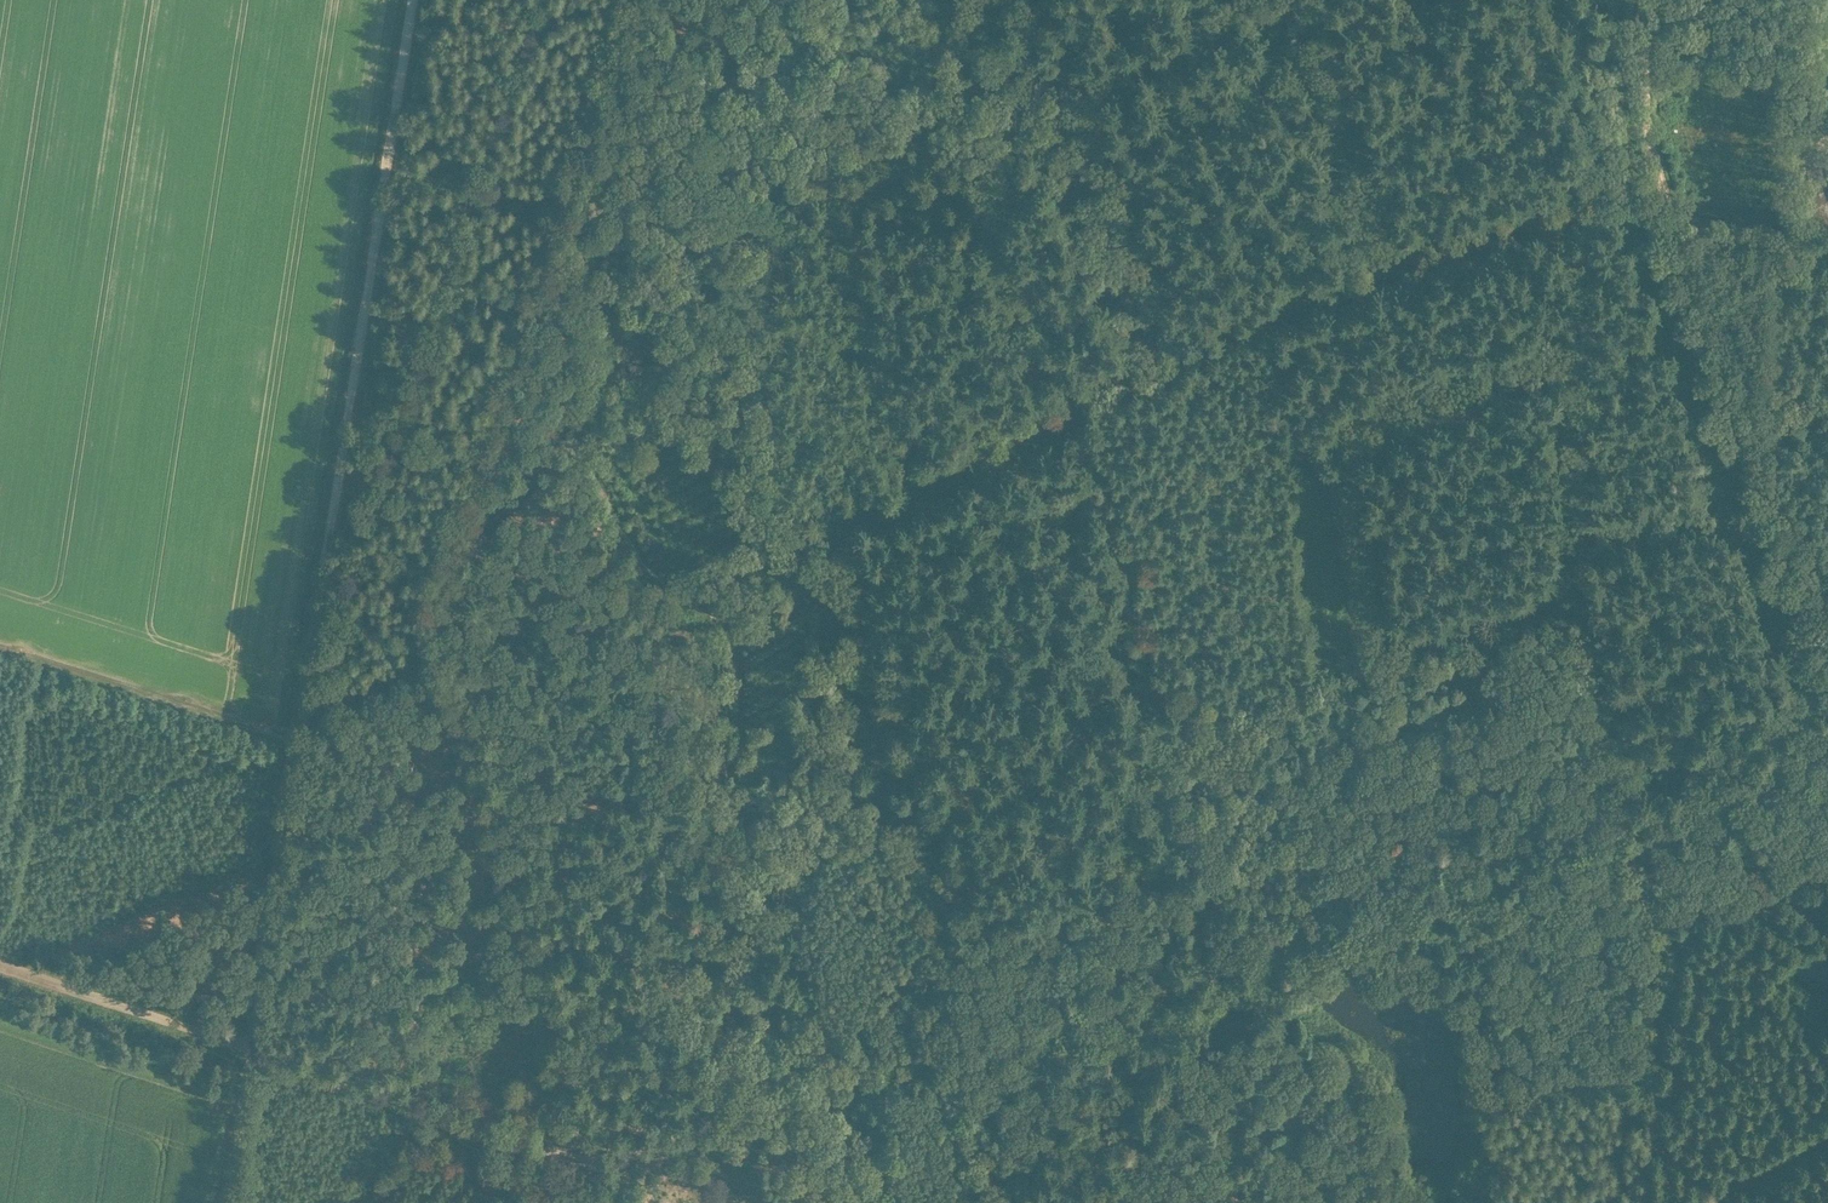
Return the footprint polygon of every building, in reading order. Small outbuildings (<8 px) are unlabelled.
[(102,1016),(110,1017),(111,1008),(104,1007),(102,1016)] [(162,1034),(164,1026),(147,1022),(145,1029),(162,1034)]
